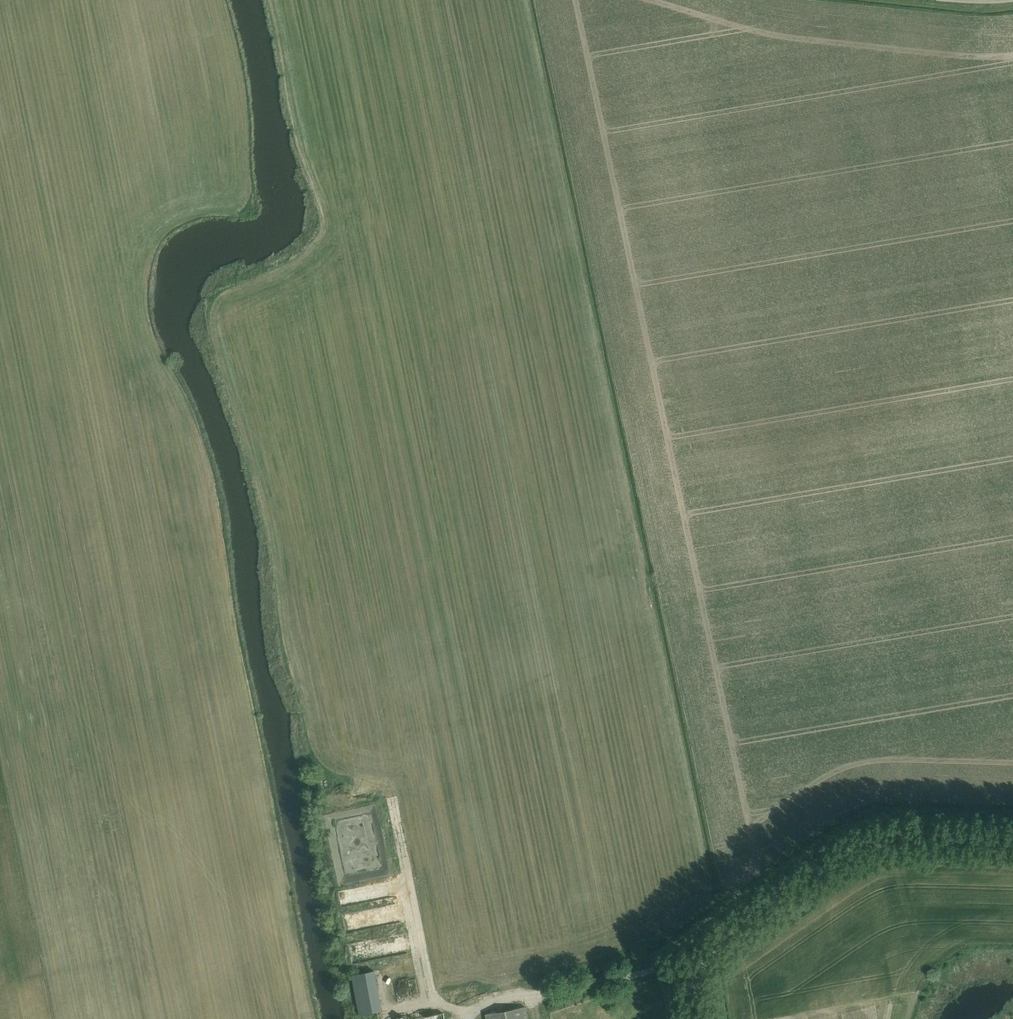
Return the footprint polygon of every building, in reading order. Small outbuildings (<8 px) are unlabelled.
[(349,975),(357,1015),(381,1010),(374,970),(349,975)] [(487,1018),(528,1018),(526,1007),(486,1014),(487,1018)]
